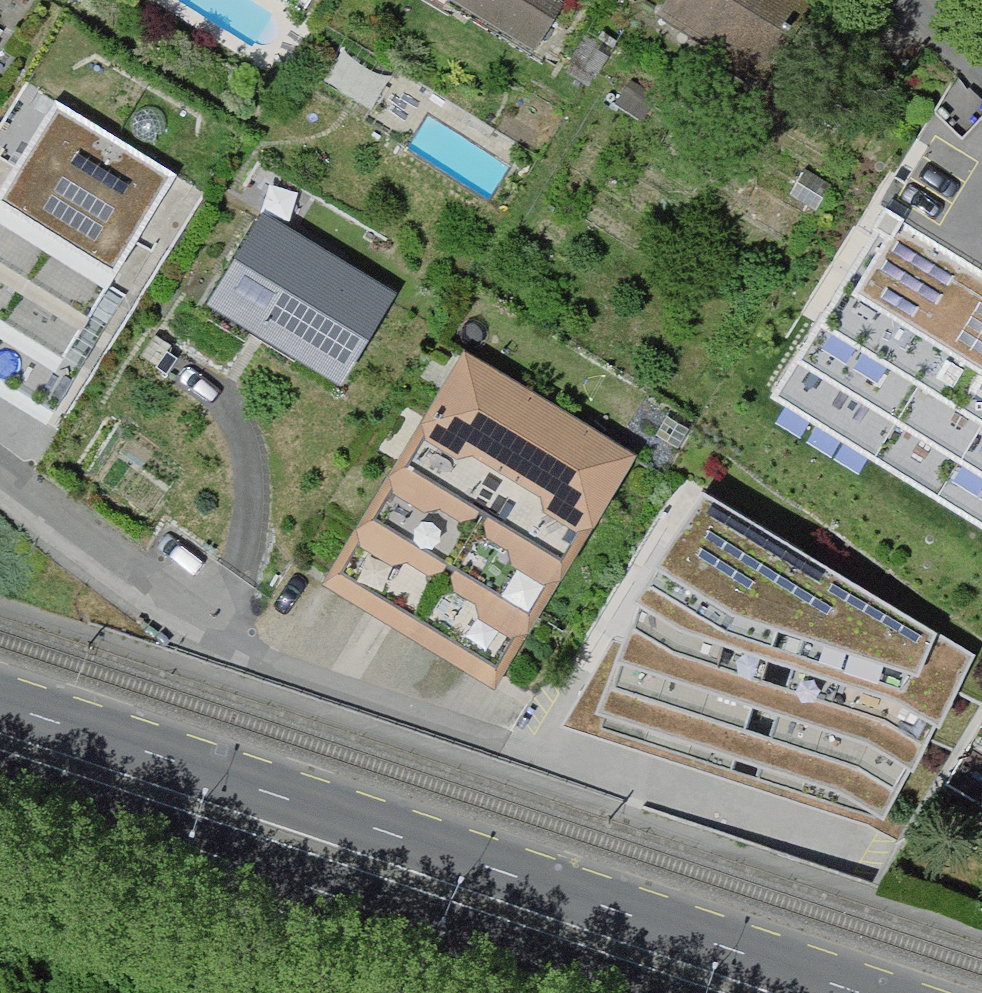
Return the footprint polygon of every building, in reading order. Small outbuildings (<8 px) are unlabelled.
[(535,48),(563,3),(559,0),(458,0),(535,48)] [(658,12),(765,79),(815,0),(665,0),(658,12)] [(659,97),(632,79),(616,102),(643,121),(659,97)] [(38,90),(0,152),(0,393),(46,421),(192,183),(38,90)] [(831,184),(805,168),(789,194),(816,209),(831,184)] [(400,292),(262,209),(206,302),(344,385),(400,292)] [(956,253),(886,211),(773,394),(981,523),(981,270),(956,253)] [(469,341),(326,567),(492,671),(635,445),(469,341)] [(707,490),(565,724),(875,829),(978,650),(707,490)]
